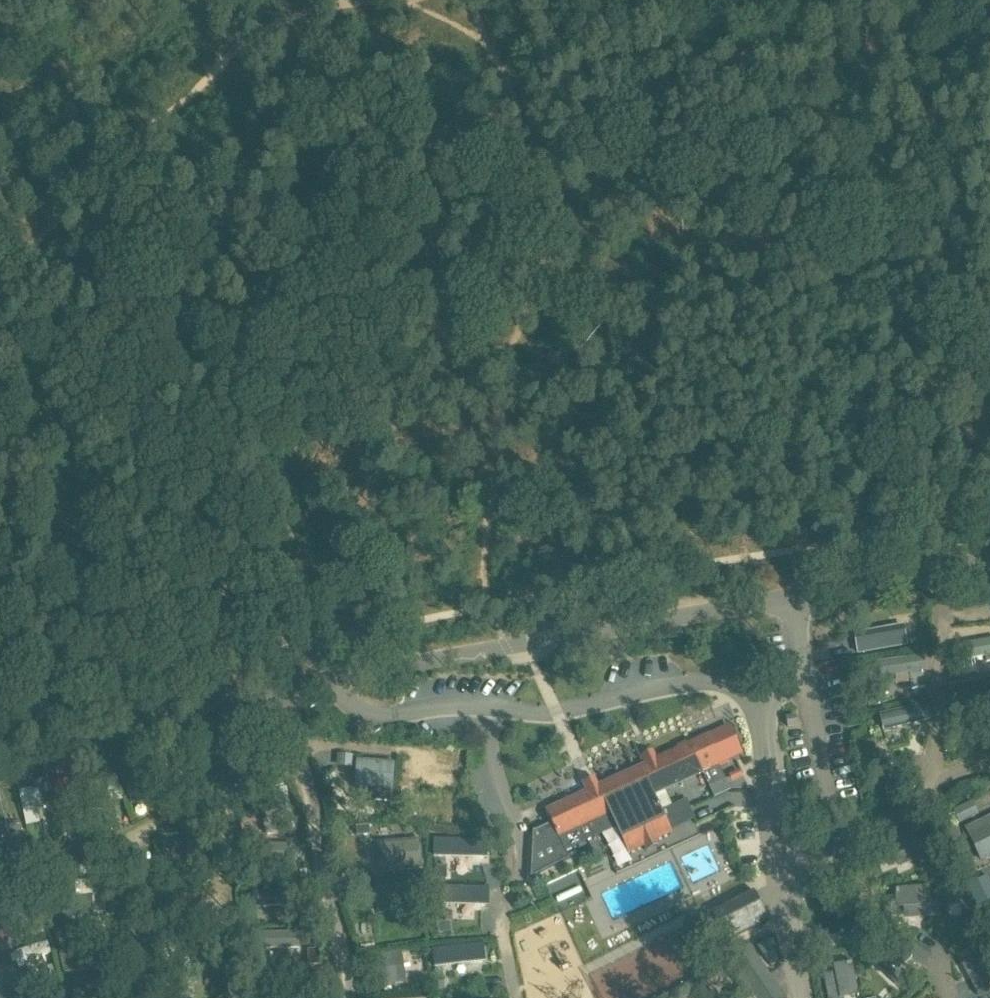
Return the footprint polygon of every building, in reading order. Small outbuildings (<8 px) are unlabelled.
[(903,629),(854,637),(857,655),(906,646),(903,629)] [(954,646),(957,662),(960,662),(973,659),(985,657),(989,656),(989,639),(954,646)] [(909,675),(911,690),(926,688),(921,656),(876,662),(879,679),(909,675)] [(926,704),(888,714),(891,730),(930,720),(926,704)] [(533,833),(531,878),(570,860),(565,851),(616,827),(629,854),(645,847),(647,852),(658,847),(655,842),(671,835),(653,796),(702,774),(707,787),(725,779),(719,768),(727,764),(726,761),(732,759),(720,732),(706,739),(687,747),(685,742),(677,746),(678,748),(657,758),(654,753),(640,759),(643,766),(626,773),(598,786),(595,781),(583,787),(586,792),(545,810),(552,825),(533,833)] [(356,759),(354,787),(373,789),(372,802),(392,803),(393,791),(395,762),(356,759)] [(130,760),(117,764),(131,805),(144,800),(139,787),(130,760)] [(408,781),(419,778),(415,761),(404,763),(408,781)] [(100,776),(88,777),(91,812),(104,810),(103,803),(100,776)] [(69,779),(53,782),(59,825),(75,823),(72,798),(69,779)] [(288,787),(274,789),(276,797),(280,817),(283,832),(296,829),(288,787)] [(32,788),(19,790),(27,825),(39,822),(35,801),(33,790),(32,788)] [(0,794),(0,837),(9,835),(0,794)] [(953,810),(959,823),(977,814),(971,801),(953,810)] [(966,828),(981,860),(989,855),(989,817),(966,828)] [(204,821),(186,822),(188,866),(206,865),(204,821)] [(911,830),(885,842),(891,857),(896,855),(901,866),(929,853),(924,842),(917,845),(911,830)] [(384,846),(383,831),(349,832),(350,847),(384,846)] [(434,838),(434,858),(486,858),(486,839),(434,838)] [(420,843),(378,846),(380,871),(422,867),(420,843)] [(256,844),(255,863),(273,863),(288,864),(298,864),(299,845),(256,844)] [(72,868),(57,869),(59,888),(59,898),(61,912),(76,911),(72,868)] [(986,877),(980,880),(967,886),(977,907),(989,901),(989,900),(989,885),(986,877)] [(104,881),(93,882),(94,897),(95,913),(106,912),(104,881)] [(415,882),(373,888),(375,904),(400,901),(417,899),(415,882)] [(434,886),(434,905),(486,906),(486,887),(434,886)] [(929,887),(900,889),(901,905),(905,905),(906,917),(939,915),(938,902),(930,903),(929,887)] [(296,888),(253,891),(254,907),(297,905),(296,888)] [(28,890),(14,896),(15,899),(25,922),(31,937),(45,932),(28,890)] [(725,943),(768,921),(754,891),(711,914),(725,943)] [(567,910),(575,932),(585,929),(577,906),(567,910)] [(471,916),(467,929),(491,935),(494,922),(471,916)] [(71,921),(53,925),(64,974),(82,970),(71,921)] [(299,933),(257,934),(257,950),(299,949),(299,933)] [(880,952),(871,961),(896,986),(907,976),(901,970),(912,958),(889,935),(876,947),(880,952)] [(47,942),(14,953),(18,964),(43,956),(51,954),(47,942)] [(481,944),(433,950),(435,968),(484,962),(481,944)] [(744,985),(753,997),(784,997),(749,945),(727,959),(744,985)] [(964,964),(981,994),(989,989),(989,985),(988,981),(989,980),(989,951),(987,945),(972,953),(975,958),(964,964)] [(401,951),(374,955),(379,985),(405,981),(401,951)] [(824,975),(828,997),(846,997),(859,995),(852,963),(835,966),(836,973),(824,975)] [(58,980),(53,965),(43,969),(48,984),(58,980)] [(221,997),(240,997),(243,996),(236,986),(221,997)] [(47,992),(49,997),(64,997),(62,988),(47,992)] [(92,997),(89,997),(90,990),(73,989),(73,997),(92,997)]
